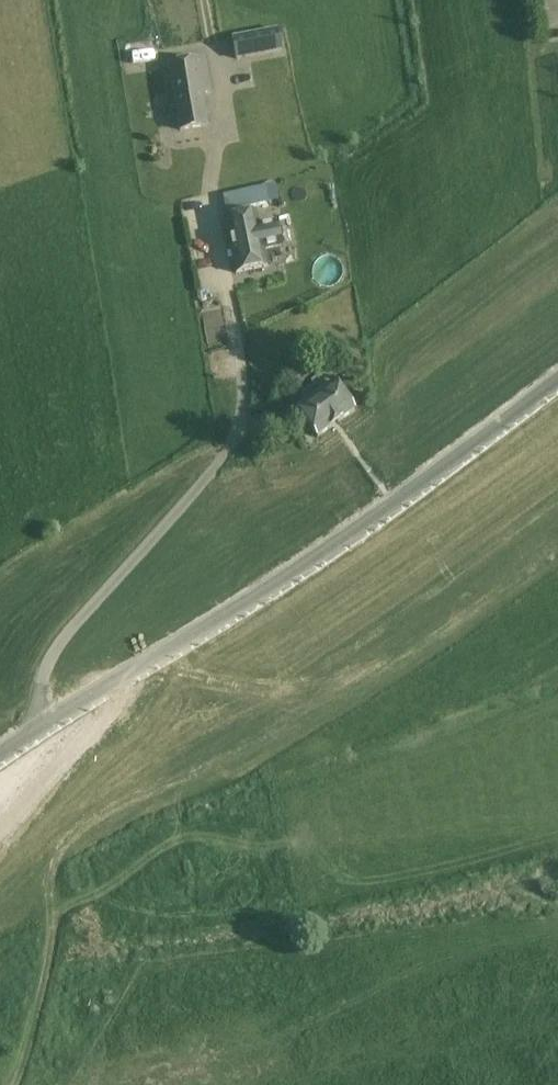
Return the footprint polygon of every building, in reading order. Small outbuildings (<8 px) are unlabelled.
[(282,52),(278,29),(231,38),(235,61),(282,52)] [(211,92),(206,58),(168,65),(179,131),(208,126),(202,94),(211,92)] [(226,213),(265,204),(262,188),(222,196),(226,213)] [(254,212),(236,216),(239,232),(228,234),(237,274),(266,267),(263,251),(281,247),(275,224),(257,228),(254,212)] [(319,374),(310,362),(288,378),(296,390),(319,374)] [(314,386),(301,395),(307,403),(297,410),(318,438),(357,410),(335,381),(329,386),(321,376),(312,383),(314,386)]
